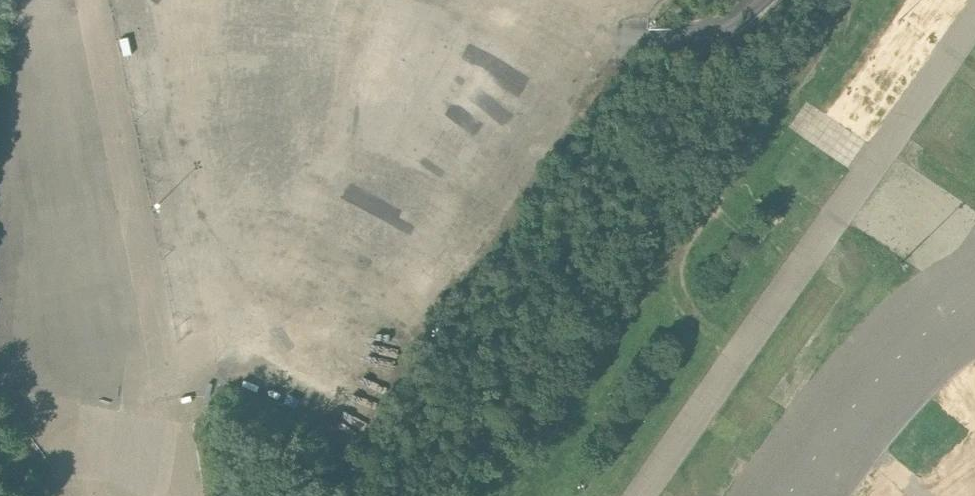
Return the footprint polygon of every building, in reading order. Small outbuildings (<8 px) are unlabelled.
[(259,0),(224,0),(229,40),(252,37),(249,14),(261,13),(259,0)] [(276,8),(276,27),(293,28),(293,8),(276,8)] [(974,143),(974,112),(960,132),(974,143)] [(203,132),(119,152),(129,192),(212,173),(203,132)] [(251,185),(247,185),(247,194),(260,194),(259,166),(250,166),(251,185)] [(215,194),(219,207),(240,202),(237,188),(215,194)]
